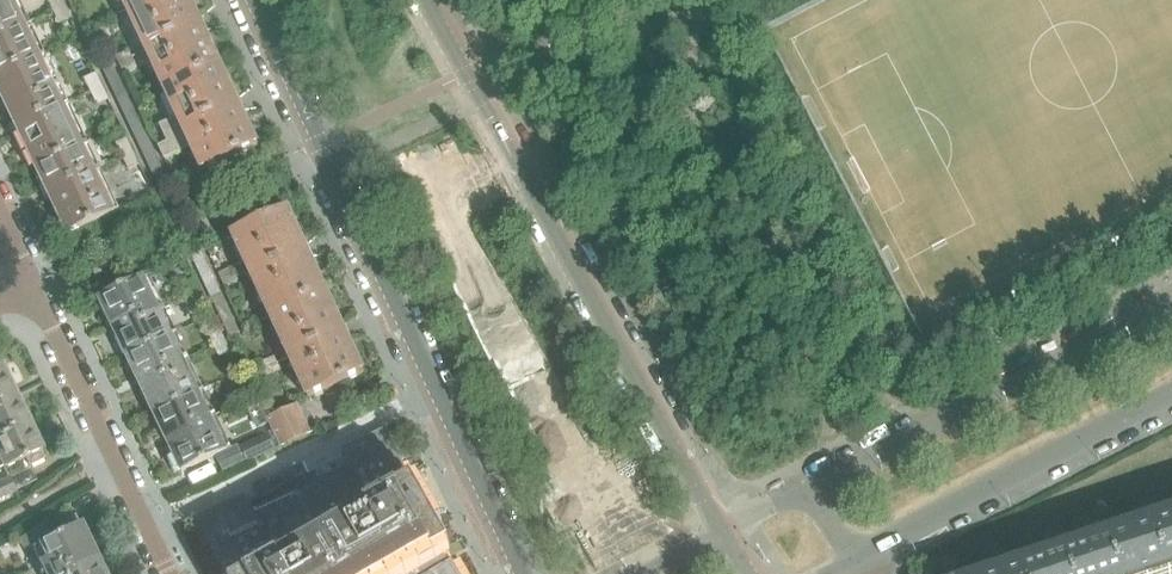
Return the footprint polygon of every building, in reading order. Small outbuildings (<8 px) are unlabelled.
[(12,0),(0,0),(0,76),(40,57),(27,29),(31,27),(27,19),(23,21),(12,0)] [(50,4),(53,11),(64,6),(62,0),(59,0),(50,4)] [(131,9),(150,0),(128,0),(131,9)] [(189,8),(193,6),(190,0),(150,0),(131,9),(143,34),(138,35),(153,67),(157,64),(169,89),(221,65),(211,45),(207,47),(201,34),(202,33),(196,20),(195,21),(189,8)] [(64,6),(53,11),(56,17),(67,12),(64,6)] [(67,12),(56,17),(59,24),(71,19),(67,12)] [(132,57),(129,51),(116,57),(119,64),(132,57)] [(56,91),(61,89),(59,85),(54,88),(40,57),(0,76),(0,94),(36,170),(83,147),(65,110),(69,108),(68,104),(63,106),(56,91)] [(135,64),(132,57),(119,64),(123,70),(135,64)] [(114,68),(111,62),(101,66),(104,73),(114,68)] [(244,127),(238,114),(239,114),(240,113),(237,106),(235,103),(234,101),(232,101),(226,88),(230,86),(229,84),(221,65),(169,89),(171,93),(160,98),(168,114),(170,120),(159,126),(163,135),(167,142),(170,149),(173,156),(184,150),(190,147),(195,145),(207,170),(258,146),(248,125),(244,127)] [(117,75),(114,68),(104,73),(108,80),(117,75)] [(96,74),(85,79),(88,86),(99,80),(96,74)] [(120,82),(117,75),(108,80),(111,87),(120,82)] [(99,80),(88,86),(91,92),(102,87),(99,80)] [(124,89),(120,82),(111,87),(114,94),(124,89)] [(102,87),(91,92),(94,99),(105,94),(102,87)] [(127,96),(124,89),(114,94),(118,101),(127,96)] [(105,94),(94,99),(97,105),(108,100),(105,94)] [(130,103),(127,96),(118,101),(121,108),(130,103)] [(134,110),(130,103),(121,108),(124,115),(134,110)] [(137,117),(134,110),(124,115),(128,122),(137,117)] [(140,124),(137,117),(128,122),(131,129),(140,124)] [(144,131),(140,124),(131,129),(134,136),(144,131)] [(147,138),(144,131),(134,136),(137,143),(147,138)] [(126,138),(116,143),(119,150),(129,145),(126,138)] [(150,145),(147,138),(137,143),(141,150),(150,145)] [(167,142),(158,147),(158,148),(161,153),(170,149),(167,142)] [(129,145),(119,150),(122,157),(133,152),(129,145)] [(154,152),(150,145),(141,150),(144,157),(154,152)] [(95,171),(83,147),(36,170),(67,235),(119,210),(111,195),(107,196),(97,176),(101,174),(99,169),(95,171)] [(170,149),(161,153),(161,154),(164,160),(165,160),(173,156),(170,149)] [(133,152),(122,157),(125,163),(136,159),(133,152)] [(157,159),(154,152),(144,157),(147,164),(157,159)] [(136,159),(125,163),(129,170),(139,165),(136,159)] [(160,166),(157,159),(147,164),(151,171),(160,166)] [(164,173),(160,166),(151,171),(154,178),(164,173)] [(167,180),(164,173),(154,178),(157,185),(167,180)] [(170,187),(167,180),(157,185),(161,192),(170,187)] [(300,248),(294,235),(299,233),(289,212),(237,235),(250,261),(245,263),(259,294),(264,292),(275,317),(327,293),(317,271),(312,273),(306,261),(308,260),(302,247),(300,248)] [(203,259),(200,252),(192,256),(195,263),(203,259)] [(206,266),(203,259),(195,263),(198,269),(206,266)] [(209,272),(206,266),(198,269),(201,276),(209,272)] [(232,268),(226,271),(229,278),(236,275),(232,268)] [(226,271),(219,274),(222,281),(229,278),(226,271)] [(213,279),(209,272),(201,276),(204,283),(213,279)] [(229,278),(222,281),(225,288),(239,282),(236,275),(229,278)] [(160,313),(144,278),(98,300),(100,303),(98,304),(104,316),(106,315),(112,328),(133,318),(134,322),(139,320),(140,322),(160,313)] [(201,290),(195,279),(184,284),(190,295),(201,290)] [(216,286),(213,279),(204,283),(207,290),(216,286)] [(219,293),(216,286),(207,290),(211,297),(219,293)] [(205,299),(201,290),(190,295),(194,304),(205,299)] [(222,300),(219,293),(211,297),(214,303),(222,300)] [(338,328),(332,315),(336,313),(327,293),(275,317),(287,341),(282,343),(297,375),(301,373),(312,397),(364,373),(354,352),(350,354),(344,341),(346,340),(340,327),(338,328)] [(225,306),(222,300),(214,303),(217,310),(225,306)] [(228,313),(225,306),(217,310),(220,317),(228,313)] [(171,335),(160,313),(140,322),(139,320),(134,322),(133,318),(112,328),(118,342),(116,343),(122,356),(125,355),(126,357),(171,335)] [(232,320),(228,313),(220,317),(223,324),(232,320)] [(235,327),(232,320),(223,324),(226,330),(235,327)] [(238,334),(235,327),(226,330),(230,337),(238,334)] [(225,342),(220,332),(210,337),(215,347),(225,342)] [(163,368),(182,359),(171,335),(126,357),(128,362),(126,363),(132,375),(134,374),(140,388),(161,378),(159,374),(163,372),(163,368)] [(229,353),(225,342),(215,347),(219,357),(229,353)] [(278,364),(275,357),(265,362),(268,368),(278,364)] [(199,394),(182,359),(163,368),(163,372),(159,374),(161,378),(140,388),(146,399),(144,400),(150,413),(152,412),(154,415),(199,394)] [(280,370),(278,364),(268,368),(271,374),(280,370)] [(10,387),(9,384),(11,383),(5,370),(3,371),(1,368),(0,368),(0,404),(15,396),(10,387)] [(244,381),(241,373),(229,378),(232,386),(244,381)] [(190,427),(210,418),(199,394),(154,415),(156,419),(153,420),(159,433),(162,432),(168,445),(189,436),(187,432),(191,430),(190,427)] [(26,420),(29,419),(22,406),(20,407),(15,396),(0,404),(0,438),(28,424),(26,420)] [(274,434),(303,421),(298,409),(269,422),(274,434)] [(227,451),(210,418),(190,427),(191,430),(187,432),(189,436),(168,445),(174,457),(171,458),(177,471),(180,470),(181,473),(227,451)] [(280,447),(309,433),(303,421),(274,434),(280,447)] [(40,448),(42,447),(36,434),(34,435),(28,424),(0,438),(0,470),(2,469),(2,470),(25,460),(29,467),(43,460),(40,452),(41,451),(40,448)] [(438,527),(431,531),(423,517),(427,514),(428,515),(429,514),(429,513),(432,512),(424,497),(421,499),(420,498),(418,499),(419,500),(415,502),(406,487),(413,484),(412,482),(411,483),(402,463),(404,461),(402,455),(398,455),(386,429),(343,449),(351,467),(335,474),(335,473),(328,476),(331,482),(322,486),(320,481),(252,512),(245,496),(198,518),(225,573),(458,573),(452,563),(453,563),(452,561),(448,563),(442,552),(450,547),(438,527)] [(274,450),(267,436),(240,448),(247,463),(274,450)] [(9,477),(0,482),(0,500),(16,492),(9,477)] [(270,478),(258,484),(264,496),(276,490),(270,478)] [(1171,573),(1171,508),(974,573),(1170,573),(1171,573)] [(95,559),(87,541),(89,540),(83,528),(81,529),(79,525),(74,516),(55,530),(57,533),(50,537),(42,525),(18,540),(26,552),(32,548),(44,573),(59,565),(62,570),(67,568),(69,571),(95,559)] [(100,568),(95,559),(69,571),(67,568),(62,570),(59,565),(44,573),(102,573),(100,568)]
